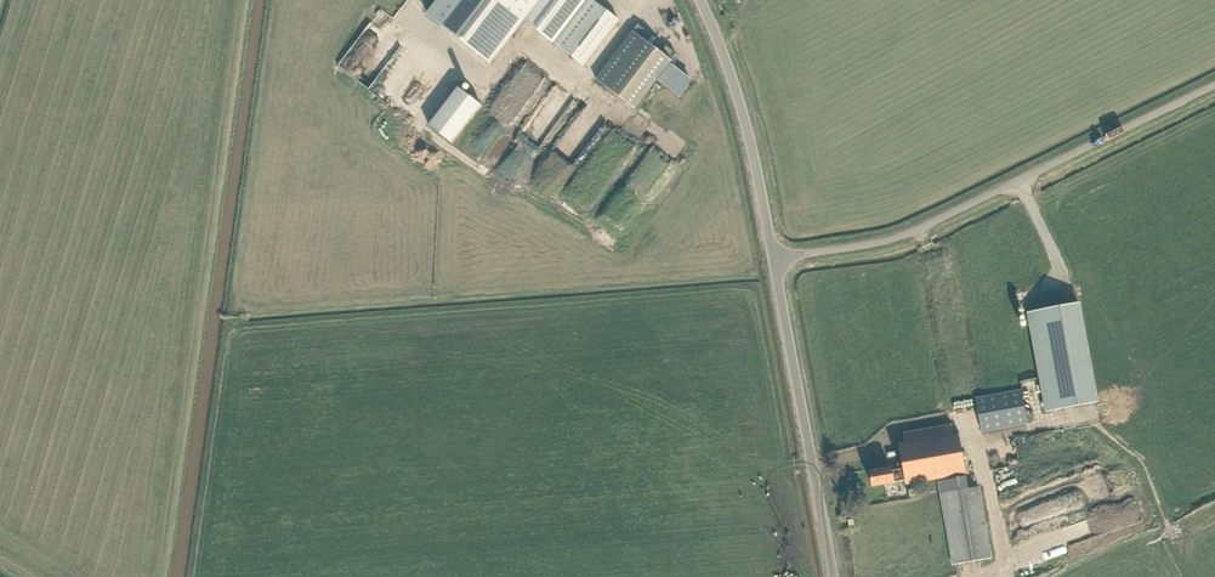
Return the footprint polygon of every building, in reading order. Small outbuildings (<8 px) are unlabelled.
[(430,19),(482,57),(514,13),(521,18),(536,0),(444,0),(430,19)] [(593,0),(536,0),(521,18),(584,66),(619,20),(593,0)] [(633,31),(597,80),(636,109),(673,60),(633,31)] [(458,87),(429,125),(452,143),(481,104),(458,87)] [(1027,311),(1045,408),(1094,399),(1076,302),(1027,311)] [(1022,388),(976,397),(982,430),(1028,421),(1022,388)] [(891,467),(870,471),(873,487),(894,483),(894,482),(906,480),(907,484),(942,478),(942,479),(938,480),(940,495),(967,490),(964,474),(965,474),(958,433),(952,434),(951,424),(903,433),(905,443),(900,444),(904,467),(892,469),(891,467)] [(1009,467),(993,470),(996,485),(1011,482),(1009,467)] [(967,490),(940,495),(953,566),(991,560),(978,488),(967,490)]
